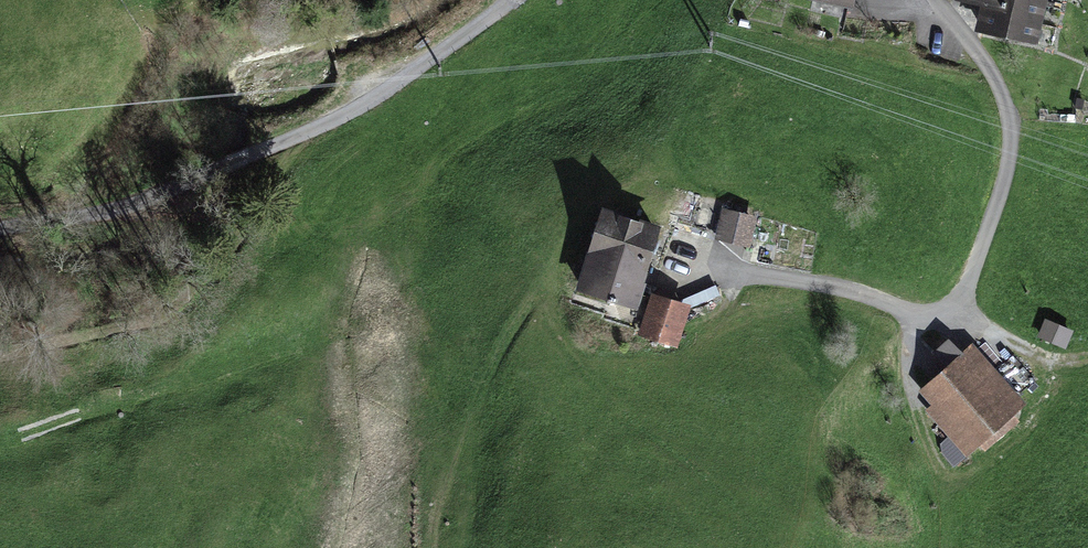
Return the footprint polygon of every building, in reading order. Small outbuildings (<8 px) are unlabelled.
[(857,12),(860,0),(803,0),(857,12)] [(1042,39),(1049,0),(965,0),(993,5),(989,29),(1042,39)] [(610,206),(583,290),(636,307),(663,224),(610,206)] [(723,239),(753,245),(759,217),(729,211),(723,239)] [(691,309),(655,296),(641,338),(677,350),(691,309)] [(1024,407),(974,348),(922,393),(972,451),(1024,407)]
